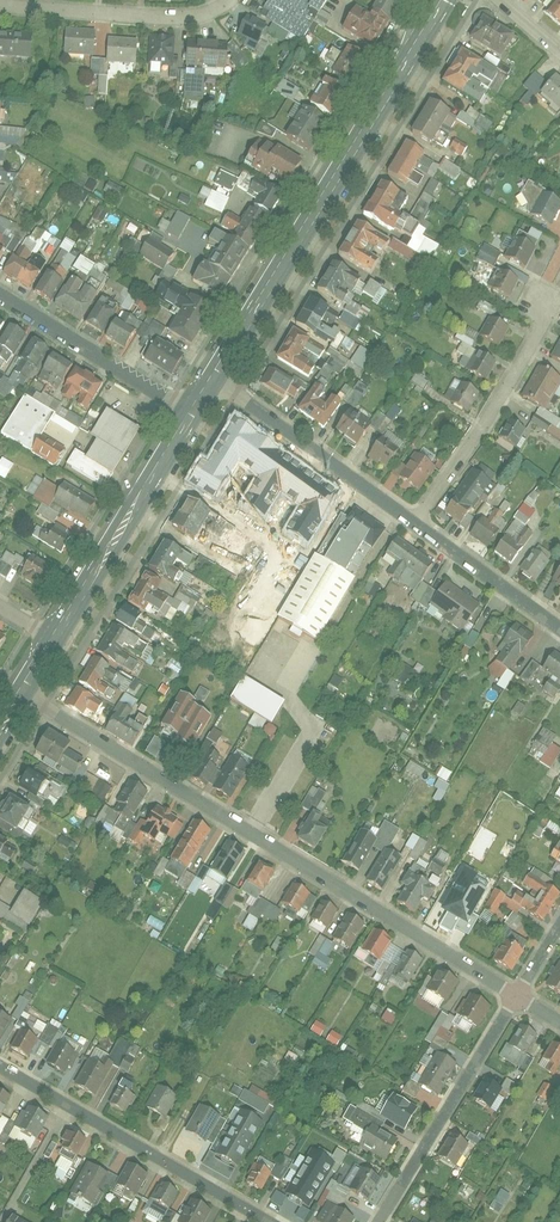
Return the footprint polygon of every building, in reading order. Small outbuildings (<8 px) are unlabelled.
[(328,0),(269,0),(260,15),(303,41),(328,0)] [(404,0),(380,0),(373,13),(390,23),(404,0)] [(545,14),(559,28),(559,0),(558,0),(545,14)] [(374,49),(390,23),(373,13),(370,17),(356,9),(343,31),(374,49)] [(259,45),(267,26),(246,18),(239,37),(259,45)] [(516,37),(483,18),(470,41),(502,60),(516,37)] [(94,56),(95,31),(66,30),(65,55),(94,56)] [(32,34),(0,32),(0,57),(31,59),(32,34)] [(173,66),(174,38),(149,36),(148,65),(173,66)] [(136,64),(137,41),(109,40),(108,63),(136,64)] [(226,69),(228,45),(188,42),(186,66),(226,69)] [(367,60),(348,49),(333,76),(351,86),(367,60)] [(498,74),(461,52),(443,83),(480,104),(498,74)] [(493,70),(498,62),(484,54),(479,62),(493,70)] [(96,94),(105,94),(105,59),(89,58),(88,75),(96,75),(96,94)] [(273,91),(291,101),(298,89),(280,79),(273,91)] [(557,80),(542,96),(553,106),(559,112),(559,83),(557,80)] [(347,93),(326,81),(311,107),(332,119),(347,93)] [(445,114),(427,104),(409,135),(427,145),(445,114)] [(481,136),(490,123),(465,107),(457,120),(481,136)] [(311,153),(328,124),(303,110),(286,138),(311,153)] [(436,131),(446,137),(457,118),(446,112),(436,131)] [(259,121),(254,131),(269,140),(274,130),(259,121)] [(447,147),(460,157),(468,148),(454,138),(447,147)] [(286,189),(301,162),(261,140),(246,168),(286,189)] [(421,154),(403,143),(385,173),(403,183),(421,154)] [(436,168),(452,178),(459,169),(443,158),(436,168)] [(211,184),(230,193),(236,179),(217,170),(211,184)] [(406,182),(416,187),(420,178),(411,173),(406,182)] [(271,216),(282,195),(255,180),(249,192),(259,197),(254,207),(271,216)] [(107,181),(101,191),(117,199),(123,190),(107,181)] [(410,201),(384,185),(364,216),(407,243),(418,225),(401,215),(410,201)] [(202,206),(221,214),(228,198),(201,187),(197,195),(205,199),(202,206)] [(551,226),(559,207),(559,202),(542,193),(531,216),(551,226)] [(95,207),(91,219),(103,222),(106,210),(95,207)] [(170,223),(160,219),(155,229),(178,239),(187,217),(174,212),(170,223)] [(249,252),(267,222),(250,212),(243,223),(229,214),(222,226),(236,234),(232,242),(249,252)] [(388,244),(355,226),(337,257),(371,275),(388,244)] [(31,238),(56,249),(60,241),(35,229),(31,238)] [(222,299),(249,252),(232,242),(216,233),(209,244),(221,251),(211,269),(204,265),(194,283),(222,299)] [(504,260),(521,268),(534,244),(517,235),(504,260)] [(164,271),(174,254),(150,239),(140,256),(164,271)] [(51,264),(67,272),(74,258),(68,254),(72,244),(63,240),(51,264)] [(127,248),(134,253),(139,245),(132,240),(127,248)] [(474,260),(490,267),(497,251),(481,244),(474,260)] [(13,259),(4,274),(31,291),(40,275),(13,259)] [(360,282),(336,267),(320,292),(344,307),(360,282)] [(490,291),(509,301),(518,283),(499,273),(490,291)] [(46,274),(35,293),(51,302),(62,283),(46,274)] [(72,280),(56,307),(82,322),(98,295),(72,280)] [(371,300),(377,285),(365,280),(359,295),(371,300)] [(191,348),(213,310),(165,282),(155,299),(180,314),(179,316),(168,334),(191,348)] [(382,297),(385,290),(377,287),(374,295),(382,297)] [(327,310),(310,300),(295,326),(338,351),(346,336),(321,322),(327,310)] [(98,305),(86,326),(102,336),(115,315),(98,305)] [(157,339),(164,329),(152,320),(145,330),(157,339)] [(480,340),(495,347),(504,327),(489,320),(480,340)] [(136,332),(116,321),(107,337),(127,348),(136,332)] [(25,335),(9,327),(0,343),(0,360),(9,365),(25,335)] [(307,341),(290,332),(275,359),(309,378),(314,368),(297,359),(307,341)] [(48,350),(32,341),(15,373),(31,381),(48,350)] [(171,379),(184,357),(157,341),(144,363),(171,379)] [(549,360),(559,366),(559,342),(549,360)] [(359,346),(348,362),(353,365),(349,371),(354,375),(369,353),(359,346)] [(466,375),(482,383),(492,362),(476,354),(473,361),(466,375)] [(58,392),(73,366),(53,355),(38,381),(58,392)] [(87,410),(102,385),(76,370),(61,394),(87,410)] [(539,371),(522,401),(539,410),(555,381),(539,371)] [(414,374),(409,381),(416,386),(413,391),(418,394),(427,383),(414,374)] [(271,377),(263,392),(280,401),(288,387),(271,377)] [(343,384),(333,400),(338,404),(340,401),(353,409),(367,388),(356,381),(351,389),(343,384)] [(448,407),(464,416),(476,395),(460,385),(448,407)] [(314,388),(295,414),(319,432),(338,405),(329,398),(323,407),(316,402),(322,394),(314,388)] [(47,428),(55,414),(24,396),(16,411),(47,428)] [(393,421),(399,409),(390,405),(385,418),(393,421)] [(93,441),(84,457),(110,472),(135,430),(103,411),(87,438),(93,441)] [(375,412),(367,426),(382,435),(390,420),(375,412)] [(334,433),(355,447),(364,434),(343,420),(334,433)] [(279,452),(234,424),(218,448),(240,462),(263,477),(279,452)] [(519,432),(507,424),(498,438),(510,446),(519,432)] [(56,463),(64,449),(42,436),(33,450),(56,463)] [(369,457),(386,469),(396,454),(379,442),(369,457)] [(187,487),(213,504),(222,491),(240,462),(218,448),(213,445),(187,487)] [(84,457),(75,451),(66,466),(101,487),(110,472),(84,457)] [(431,467),(416,456),(399,479),(414,490),(431,467)] [(4,479),(12,463),(0,457),(0,477),(4,479)] [(337,492),(303,471),(289,492),(263,477),(240,462),(222,491),(306,543),(337,492)] [(281,482),(287,472),(276,465),(270,475),(281,482)] [(489,482),(494,475),(479,465),(474,471),(489,482)] [(488,484),(473,472),(444,511),(459,523),(488,484)] [(24,493),(30,497),(40,480),(34,476),(24,493)] [(85,520),(95,501),(65,484),(54,502),(85,520)] [(232,530),(184,502),(169,529),(188,540),(195,528),(223,545),(232,530)] [(343,530),(374,548),(385,529),(354,511),(343,530)] [(480,523),(471,537),(486,547),(495,533),(480,523)] [(62,554),(72,537),(55,527),(50,536),(44,532),(38,541),(62,554)] [(503,539),(492,553),(511,566),(533,535),(525,529),(513,546),(503,539)] [(406,569),(421,578),(431,563),(394,538),(384,554),(396,562),(387,575),(397,582),(406,569)] [(162,543),(145,571),(157,579),(159,577),(171,584),(177,574),(166,568),(176,552),(162,543)] [(536,549),(521,572),(533,580),(548,557),(536,549)] [(6,578),(16,557),(3,551),(0,559),(0,575),(6,578)] [(246,556),(233,551),(231,556),(220,551),(213,567),(237,578),(246,556)] [(204,567),(207,561),(198,556),(195,563),(204,567)] [(349,580),(310,557),(275,617),(314,640),(349,580)] [(44,592),(57,571),(33,558),(21,579),(44,592)] [(142,577),(128,604),(138,609),(140,604),(160,615),(166,603),(150,594),(155,584),(142,577)] [(464,628),(480,602),(442,578),(426,605),(464,628)] [(122,607),(114,622),(129,631),(130,628),(141,634),(145,627),(136,622),(139,616),(122,607)] [(111,626),(96,651),(124,667),(131,656),(139,642),(111,626)] [(507,670),(529,639),(512,628),(491,659),(507,670)] [(559,684),(559,658),(555,655),(544,673),(559,684)] [(93,658),(79,685),(92,691),(93,688),(103,693),(107,685),(100,681),(102,677),(110,681),(114,673),(106,669),(108,666),(93,658)] [(178,674),(183,666),(171,658),(165,666),(178,674)] [(518,677),(526,683),(538,666),(530,660),(518,677)] [(333,695),(341,678),(333,674),(324,691),(333,695)] [(269,721),(280,702),(240,680),(230,699),(269,721)] [(76,687),(65,705),(79,714),(84,706),(94,713),(101,704),(76,687)] [(204,702),(208,690),(198,687),(194,698),(204,702)] [(211,712),(184,693),(154,739),(188,760),(207,730),(202,727),(211,712)] [(516,717),(524,706),(517,702),(510,713),(516,717)] [(99,729),(128,746),(138,730),(109,712),(99,729)] [(555,735),(541,727),(526,754),(550,768),(559,750),(559,749),(550,743),(555,735)] [(210,728),(205,740),(215,745),(220,732),(210,728)] [(56,764),(51,772),(92,797),(99,785),(85,777),(90,770),(77,762),(81,755),(45,732),(34,750),(56,764)] [(213,746),(226,753),(230,745),(217,738),(213,746)] [(201,782),(218,756),(203,746),(186,773),(201,782)] [(214,794),(229,802),(251,758),(231,748),(211,787),(216,790),(214,794)] [(401,774),(416,783),(423,769),(408,760),(401,774)] [(38,794),(50,775),(29,762),(17,781),(38,794)] [(439,766),(435,777),(446,781),(450,771),(439,766)] [(432,787),(436,789),(430,799),(439,803),(449,784),(437,778),(432,787)] [(109,808),(126,820),(145,793),(128,780),(109,808)] [(8,793),(0,805),(0,815),(20,827),(32,807),(8,793)] [(161,836),(172,818),(150,806),(140,823),(161,836)] [(327,828),(303,812),(291,831),(315,846),(327,828)] [(209,831),(188,817),(165,852),(187,866),(209,831)] [(353,872),(372,845),(379,850),(395,827),(381,818),(368,837),(362,832),(340,863),(353,872)] [(35,826),(29,823),(23,833),(29,836),(35,826)] [(106,835),(116,841),(122,833),(111,827),(106,835)] [(14,842),(0,834),(0,857),(3,859),(14,842)] [(69,847),(72,842),(60,835),(57,840),(69,847)] [(242,851),(222,838),(206,861),(226,875),(242,851)] [(437,849),(426,869),(438,876),(449,856),(437,849)] [(400,869),(378,856),(365,878),(388,891),(400,869)] [(245,886),(236,901),(272,923),(278,913),(257,899),(274,870),(256,859),(241,884),(245,886)] [(419,912),(437,882),(411,865),(402,879),(408,882),(398,899),(419,912)] [(559,894),(533,876),(516,900),(542,918),(559,894)] [(213,920),(220,906),(227,910),(237,890),(222,882),(205,916),(213,920)] [(303,890),(291,885),(284,900),(296,905),(303,890)] [(38,900),(22,891),(5,920),(21,929),(38,900)] [(465,891),(456,903),(446,896),(432,915),(451,930),(461,918),(466,922),(480,903),(465,891)] [(334,910),(319,900),(307,919),(322,928),(334,910)] [(346,949),(364,920),(346,909),(327,938),(346,949)] [(486,925),(491,916),(482,910),(476,919),(486,925)] [(513,932),(522,921),(511,911),(502,922),(513,932)] [(376,960),(391,937),(379,929),(364,952),(376,960)] [(313,957),(310,962),(324,970),(330,959),(326,956),(333,944),(318,935),(307,953),(313,957)] [(521,945),(505,935),(491,958),(506,968),(521,945)] [(405,978),(420,955),(405,946),(391,969),(405,978)] [(442,1000),(456,978),(438,966),(424,989),(442,1000)] [(550,986),(559,993),(559,970),(550,986)] [(476,1023),(489,1000),(471,990),(458,1012),(476,1023)] [(11,1020),(17,1024),(15,1029),(20,1032),(11,1046),(28,1057),(38,1041),(53,1051),(46,1063),(62,1072),(77,1047),(16,1010),(12,1016),(0,1009),(0,1038),(11,1020)] [(385,1010),(379,1018),(389,1025),(395,1017),(385,1010)] [(309,1031),(321,1035),(324,1024),(313,1020),(309,1031)] [(542,1032),(524,1020),(509,1043),(528,1055),(542,1032)] [(325,1041),(337,1045),(340,1034),(329,1030),(325,1041)] [(455,1057),(439,1047),(443,1040),(430,1032),(415,1057),(424,1062),(411,1084),(431,1096),(455,1057)] [(96,1093),(114,1064),(124,1070),(139,1047),(119,1035),(102,1062),(93,1057),(78,1082),(96,1093)] [(557,1040),(544,1060),(559,1070),(559,1042),(557,1040)] [(546,1067),(547,1065),(543,1062),(553,1044),(550,1043),(538,1063),(546,1067)] [(506,1086),(487,1073),(473,1095),(492,1107),(506,1086)] [(0,1082),(0,1111),(14,1092),(0,1082)] [(135,1094),(121,1084),(108,1102),(123,1112),(135,1094)] [(544,1084),(538,1097),(547,1102),(553,1088),(544,1084)] [(237,1097),(240,1088),(232,1085),(229,1094),(237,1097)] [(176,1099),(157,1087),(142,1111),(161,1123),(176,1099)] [(406,1127),(418,1107),(391,1090),(380,1108),(371,1102),(364,1112),(350,1103),(340,1118),(365,1134),(362,1139),(389,1156),(400,1139),(381,1127),(388,1115),(406,1127)] [(34,1136),(47,1114),(29,1102),(16,1124),(34,1136)] [(197,1144),(214,1118),(193,1105),(177,1131),(197,1144)] [(232,1177),(271,1118),(255,1108),(240,1131),(227,1123),(204,1159),(232,1177)] [(3,1143),(13,1123),(6,1120),(0,1133),(0,1142),(3,1143)] [(88,1136),(69,1124),(57,1145),(75,1156),(88,1136)] [(470,1143),(454,1131),(437,1156),(453,1167),(470,1143)] [(467,1133),(465,1137),(475,1144),(478,1140),(467,1133)] [(44,1136),(36,1154),(48,1159),(56,1141),(44,1136)] [(308,1206),(334,1163),(313,1151),(287,1194),(308,1206)] [(118,1181),(88,1163),(67,1197),(92,1213),(105,1193),(95,1187),(100,1179),(132,1199),(148,1173),(129,1162),(118,1181)] [(255,1165),(248,1176),(251,1177),(247,1183),(261,1191),(271,1174),(255,1165)] [(381,1179),(361,1165),(347,1185),(367,1199),(381,1179)] [(163,1181),(149,1205),(164,1214),(178,1190),(163,1181)] [(499,1188),(490,1209),(500,1213),(509,1192),(499,1188)] [(274,1190),(268,1200),(278,1206),(284,1196),(274,1190)] [(212,1210),(193,1198),(178,1221),(179,1221),(204,1221),(212,1210)] [(338,1203),(324,1221),(353,1221),(357,1216),(338,1203)] [(7,1221),(28,1221),(13,1213),(7,1221)] [(425,1221),(413,1214),(408,1221),(425,1221)]
